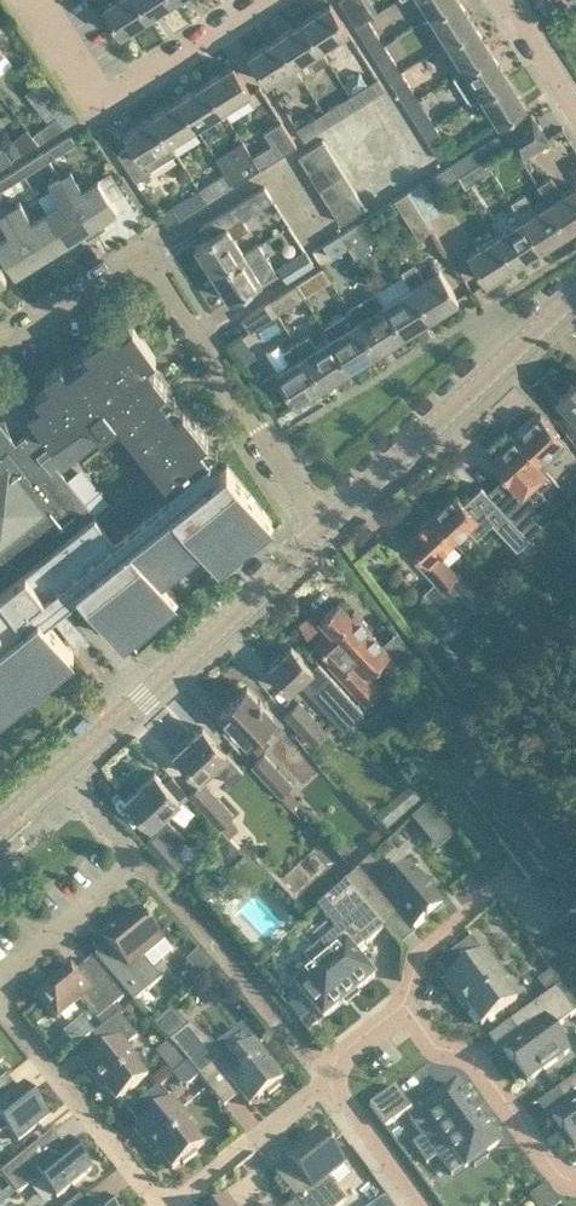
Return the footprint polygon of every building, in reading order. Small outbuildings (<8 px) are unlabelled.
[(148,15),(138,0),(111,0),(104,5),(121,32),(148,15)] [(172,0),(138,0),(148,15),(172,0)] [(356,24),(367,16),(368,17),(373,14),(365,0),(341,0),(356,24)] [(453,0),(422,0),(431,14),(453,0)] [(448,40),(475,23),(461,0),(453,0),(431,14),(448,40)] [(303,19),(321,46),(348,29),(343,22),(331,2),(303,19)] [(379,35),(368,17),(367,16),(356,24),(368,43),(379,35)] [(303,19),(276,36),(294,64),(294,63),(308,54),(316,66),(328,58),(320,47),(321,46),(303,19)] [(465,67),(492,50),(475,23),(448,40),(465,67)] [(268,80),(280,72),(288,83),(302,75),(294,63),(294,64),(276,36),(249,53),(262,73),(267,81),(268,80)] [(396,62),(384,43),(373,51),(384,69),(396,62)] [(482,94),(509,76),(492,50),(465,67),(454,74),(470,100),(481,93),(482,94)] [(206,81),(223,108),(250,91),(233,63),(206,81)] [(413,89),(401,70),(390,77),(402,96),(413,89)] [(499,121),(506,116),(526,104),(509,76),(482,94),(499,121)] [(377,77),(350,93),(358,105),(385,88),(377,77)] [(206,81),(179,97),(197,125),(223,108),(206,81)] [(323,110),(330,122),(358,105),(350,93),(342,98),(325,109),(323,110)] [(430,115),(418,96),(406,104),(418,123),(430,115)] [(179,97),(152,114),(169,142),(197,125),(179,97)] [(511,125),(504,129),(513,142),(521,156),(528,152),(541,143),(548,139),(531,112),(511,125)] [(176,152),(169,142),(152,114),(125,131),(132,142),(118,151),(136,180),(152,170),(151,168),(176,152)] [(56,115),(33,133),(40,141),(46,138),(64,126),(56,115)] [(316,115),(297,127),(296,127),(304,139),(324,127),(316,115)] [(260,167),(296,144),(281,119),(264,130),(271,142),(252,154),(253,155),(255,160),(260,167)] [(447,142),(435,123),(423,130),(435,150),(447,142)] [(494,154),(513,142),(504,129),(486,141),(494,154)] [(76,142),(71,134),(71,133),(45,149),(50,157),(57,154),(76,142)] [(16,135),(5,144),(15,157),(27,149),(16,135)] [(243,139),(234,145),(251,172),(253,171),(260,167),(255,160),(253,155),(252,154),(243,139)] [(319,141),(299,154),(309,171),(333,156),(323,139),(319,141)] [(458,173),(466,185),(492,169),(486,158),(477,146),(450,163),(457,174),(458,173)] [(12,158),(6,149),(0,153),(0,165),(12,158)] [(20,166),(24,173),(44,161),(50,157),(45,149),(20,166)] [(344,172),(333,156),(309,171),(320,187),(344,172)] [(432,190),(457,174),(450,163),(409,190),(427,218),(443,208),(432,190)] [(24,173),(20,166),(0,178),(0,189),(24,173)] [(71,167),(60,173),(95,229),(105,223),(102,218),(118,207),(98,177),(83,186),(71,167)] [(226,172),(199,188),(206,200),(233,183),(232,181),(226,172)] [(344,172),(320,187),(331,204),(354,189),(344,172)] [(85,235),(95,229),(60,173),(51,180),(49,181),(61,200),(47,209),(66,240),(82,231),(85,235)] [(563,192),(552,175),(540,183),(539,183),(549,201),(568,230),(575,224),(575,183),(563,192)] [(213,271),(243,253),(232,236),(248,227),(242,217),(273,198),(265,185),(200,225),(207,236),(196,244),(213,271)] [(199,188),(172,205),(179,217),(206,200),(199,188)] [(341,221),(362,208),(365,206),(354,189),(331,204),(341,221)] [(432,227),(427,218),(409,190),(395,199),(418,235),(432,227)] [(512,200),(523,217),(541,247),(568,230),(549,201),(536,209),(525,192),(512,200)] [(47,209),(32,218),(20,199),(9,206),(44,261),(54,255),(51,250),(66,240),(47,209)] [(160,212),(168,224),(179,217),(172,205),(160,212)] [(44,261),(9,206),(0,211),(0,216),(10,232),(0,239),(0,249),(2,252),(15,273),(30,262),(34,268),(44,261)] [(346,228),(340,232),(349,245),(355,255),(372,245),(370,241),(366,234),(376,228),(368,215),(358,221),(346,228)] [(496,234),(514,263),(541,247),(523,217),(496,234)] [(323,243),(332,256),(349,245),(340,232),(323,243)] [(469,251),(474,260),(487,280),(514,263),(496,234),(469,251)] [(258,243),(243,253),(213,271),(231,299),(251,286),(275,271),(268,258),(258,243)] [(278,268),(286,280),(312,263),(314,262),(308,253),(305,247),(286,260),(277,266),(278,268)] [(402,269),(411,285),(431,316),(459,298),(439,267),(424,277),(415,261),(402,269)] [(312,272),(296,282),(305,295),(321,284),(320,284),(312,272)] [(287,306),(305,295),(296,282),(279,293),(287,305),(287,306)] [(385,302),(404,333),(431,316),(411,285),(385,302)] [(376,289),(349,306),(350,307),(358,319),(377,350),(404,333),(385,302),(376,289)] [(278,312),(277,311),(269,299),(243,316),(252,329),(278,312)] [(323,324),(331,336),(350,367),(377,350),(358,319),(350,307),(323,324)] [(0,709),(0,710),(1,711),(32,685),(31,684),(27,679),(52,659),(56,664),(56,665),(57,666),(73,652),(45,616),(50,612),(65,630),(66,629),(65,628),(74,621),(75,622),(76,621),(61,603),(81,587),(121,638),(176,594),(160,574),(201,542),(217,562),(272,518),(227,462),(219,468),(209,456),(217,450),(184,408),(167,387),(155,371),(147,362),(156,355),(155,354),(133,323),(121,331),(116,324),(84,347),(89,355),(67,370),(62,362),(45,374),(50,382),(35,393),(41,400),(29,409),(39,423),(30,430),(25,434),(16,441),(12,436),(0,445),(0,577),(5,583),(0,587),(0,709)] [(296,340),(323,384),(350,367),(331,336),(318,344),(309,332),(296,340)] [(296,401),(323,384),(296,340),(283,349),(291,361),(276,370),(290,392),(296,401)] [(252,349),(241,356),(250,371),(262,364),(252,349)] [(276,370),(261,380),(275,401),(290,392),(276,370)] [(575,413),(575,414),(575,380),(559,396),(575,413)] [(541,412),(516,436),(539,460),(564,437),(557,430),(541,412)] [(505,474),(488,490),(530,536),(534,541),(547,529),(534,515),(530,511),(547,496),(546,495),(533,480),(546,468),(539,460),(516,436),(491,459),(505,474)] [(479,459),(471,466),(486,484),(494,478),(479,459)] [(456,492),(431,515),(454,540),(469,526),(477,535),(493,520),(517,547),(530,536),(488,490),(488,491),(482,484),(464,501),(456,492)] [(431,515),(406,538),(428,561),(423,566),(436,581),(425,591),(451,620),(452,619),(470,602),(479,594),(466,581),(465,582),(439,554),(454,540),(431,515)] [(527,597),(518,605),(533,620),(541,612),(527,597)] [(391,651),(369,628),(371,627),(354,608),(350,612),(339,600),(320,618),(330,628),(316,641),(329,655),(326,658),(365,701),(380,687),(367,672),(391,651)] [(517,610),(505,621),(517,634),(512,639),(516,643),(533,626),(517,610)] [(308,615),(299,623),(310,634),(318,626),(308,615)] [(300,680),(344,727),(363,709),(319,662),(313,667),(308,662),(291,644),(268,666),(289,690),(300,680)] [(221,710),(237,728),(258,751),(271,740),(261,729),(275,715),(263,703),(247,685),(221,710)] [(312,742),(324,730),(326,729),(300,700),(286,714),(312,742)] [(176,751),(193,769),(199,776),(213,763),(231,783),(244,771),(219,743),(203,726),(176,751)] [(252,763),(280,793),(293,782),(265,752),(252,763)] [(475,781),(461,792),(479,817),(488,810),(507,835),(498,841),(529,882),(533,879),(538,885),(537,886),(540,890),(553,881),(560,876),(561,875),(560,873),(571,864),(498,765),(483,776),(481,774),(474,780),(475,781)] [(172,868),(184,857),(174,846),(185,835),(164,812),(180,798),(177,794),(184,787),(172,774),(165,781),(155,770),(126,797),(158,831),(147,840),(172,868)] [(188,793),(199,804),(218,826),(219,825),(229,835),(239,827),(228,817),(233,812),(213,791),(203,779),(188,793)] [(377,834),(367,843),(374,850),(383,841),(377,834)] [(229,837),(219,846),(229,858),(239,848),(229,837)] [(235,861),(216,880),(222,886),(241,868),(255,882),(264,874),(244,853),(235,861)] [(370,859),(348,881),(386,927),(400,915),(413,930),(442,906),(410,866),(390,883),(370,859)] [(565,881),(575,895),(575,873),(565,881)] [(347,882),(316,907),(317,909),(319,911),(336,932),(318,947),(328,958),(295,986),(324,1020),(376,976),(356,953),(365,945),(366,946),(387,929),(348,883),(347,882)] [(240,910),(268,909),(268,888),(240,888),(240,910)] [(139,952),(159,936),(150,923),(148,924),(136,910),(104,938),(110,945),(95,957),(111,976),(134,1003),(162,980),(139,952)] [(483,953),(472,939),(437,965),(447,979),(443,982),(456,999),(460,996),(482,1026),(517,1001),(495,971),(499,968),(486,951),(483,953)] [(266,964),(276,981),(311,958),(301,942),(266,964)] [(201,953),(188,965),(196,973),(204,982),(216,971),(215,970),(201,953)] [(103,1028),(119,1016),(113,1008),(124,999),(92,960),(76,973),(71,967),(38,995),(58,1019),(77,1004),(80,1001),(103,1028)] [(543,980),(542,986),(548,996),(561,986),(552,974),(543,980)] [(505,1050),(527,1081),(568,1051),(553,1030),(575,1013),(559,989),(510,1024),(521,1039),(505,1050)] [(120,1015),(119,1016),(103,1028),(93,1037),(108,1054),(102,1057),(100,1055),(84,1067),(103,1091),(106,1088),(117,1102),(136,1087),(148,1077),(129,1056),(132,1052),(127,1046),(137,1038),(135,1034),(120,1015)] [(310,1016),(301,1023),(308,1031),(309,1032),(318,1025),(310,1016)] [(172,1042),(188,1064),(200,1078),(224,1108),(241,1095),(250,1106),(258,1100),(266,1093),(269,1097),(281,1087),(279,1083),(283,1080),(255,1043),(231,1062),(191,1026),(172,1042)] [(178,1054),(165,1064),(173,1074),(186,1064),(178,1054)] [(187,1087),(199,1078),(188,1064),(173,1076),(182,1087),(187,1087)] [(31,1132),(49,1117),(33,1097),(32,1095),(31,1095),(26,1088),(26,1087),(25,1086),(19,1091),(7,1077),(0,1083),(0,1134),(9,1130),(19,1142),(31,1132)] [(575,1147),(575,1078),(558,1091),(569,1106),(554,1117),(575,1147)] [(472,1163),(475,1167),(488,1158),(485,1154),(500,1143),(457,1085),(410,1119),(424,1138),(439,1158),(452,1176),(464,1167),(465,1168),(472,1163)] [(187,1124),(191,1121),(174,1100),(171,1102),(160,1087),(128,1112),(140,1126),(135,1130),(156,1157),(160,1154),(173,1170),(204,1146),(187,1124)] [(396,1087),(370,1106),(386,1128),(412,1110),(396,1087)] [(397,1127),(389,1133),(394,1140),(402,1134),(397,1127)] [(276,1175),(297,1201),(301,1205),(342,1205),(347,1202),(328,1179),(346,1165),(319,1131),(298,1148),(286,1157),(291,1163),(276,1175)] [(1,1175),(17,1195),(42,1180),(57,1199),(92,1171),(69,1142),(68,1143),(70,1145),(65,1149),(52,1133),(1,1175)] [(523,1175),(537,1194),(547,1186),(533,1167),(523,1175)] [(538,1203),(541,1205),(566,1205),(554,1191),(538,1203)] [(81,1197),(70,1205),(88,1205),(81,1197)]
